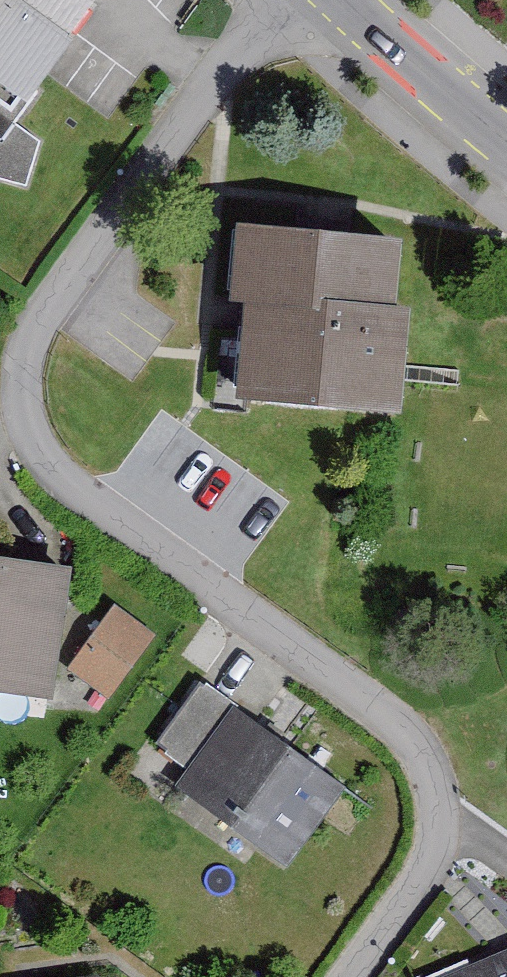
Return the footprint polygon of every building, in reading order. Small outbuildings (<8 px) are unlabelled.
[(29,192),(42,148),(15,129),(40,96),(30,89),(95,0),(0,0),(0,185),(29,192)] [(230,394),(398,411),(408,309),(388,307),(394,245),(232,229),(225,301),(239,302),(230,394)] [(60,569),(0,561),(0,689),(41,695),(60,569)] [(148,637),(109,612),(66,676),(105,701),(148,637)] [(285,874),(343,788),(233,715),(237,709),(198,683),(151,752),(183,774),(168,796),(285,874)] [(455,976),(506,976),(506,955),(455,976)]
